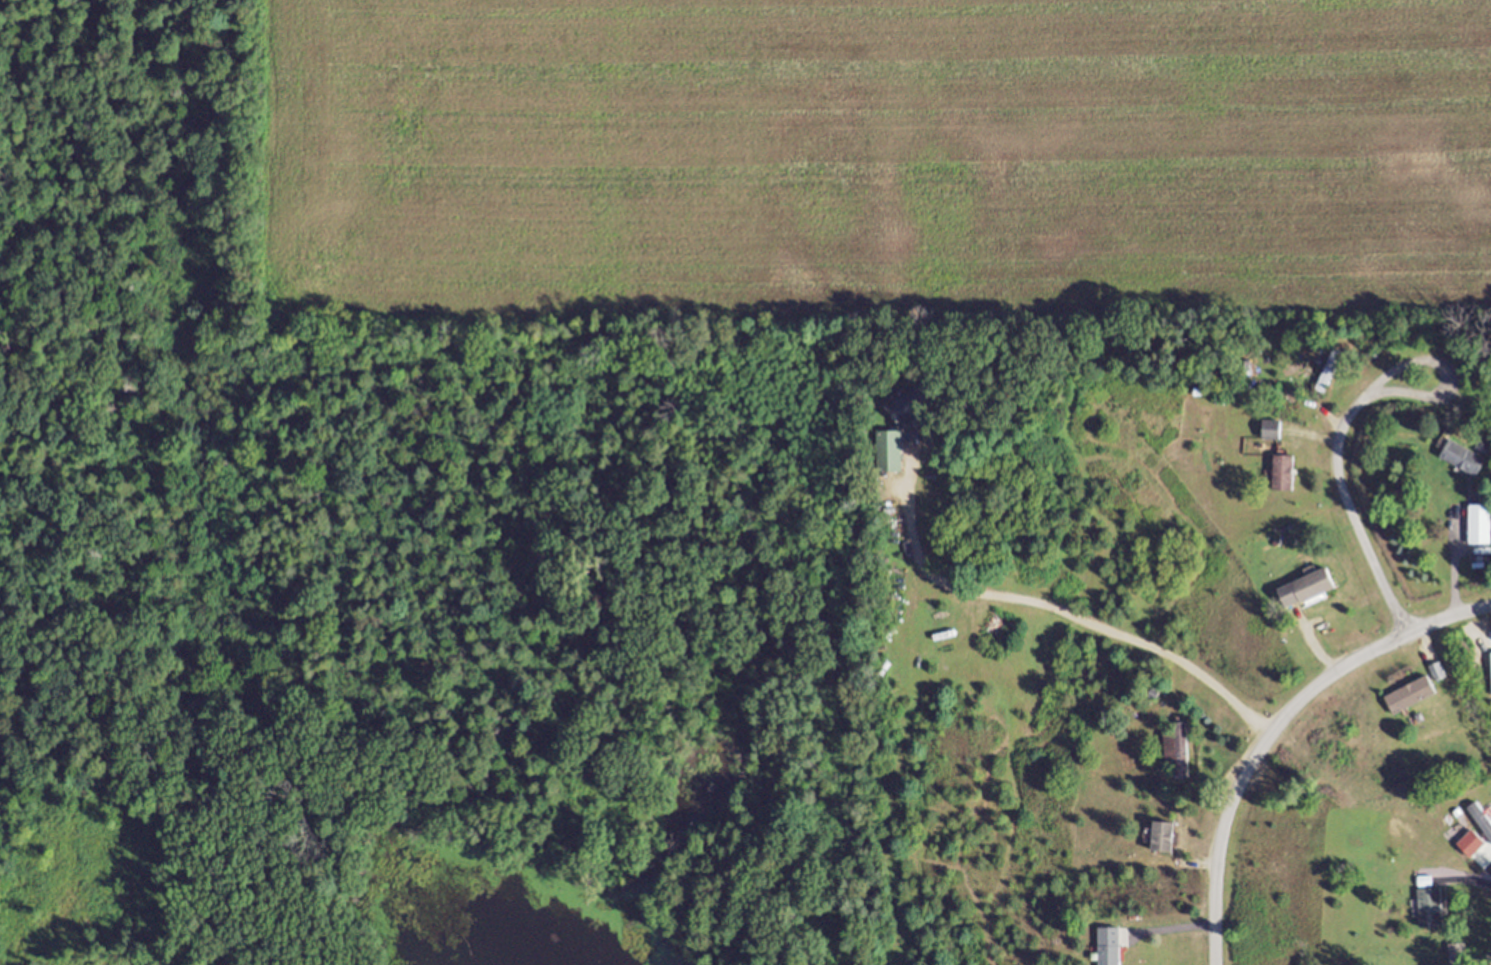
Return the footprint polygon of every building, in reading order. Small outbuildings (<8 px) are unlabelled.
[(1345,358),(1335,352),(1314,393),(1324,399),(1345,358)] [(940,404),(926,383),(889,409),(903,430),(940,404)] [(1263,442),(1283,442),(1283,423),(1263,423),(1263,442)] [(905,473),(905,434),(884,434),(884,473),(905,473)] [(1488,461),(1450,443),(1441,461),(1479,480),(1488,461)] [(1275,492),(1296,492),(1296,458),(1275,458),(1275,492)] [(1490,547),(1490,508),(1470,508),(1470,547),(1490,547)] [(1339,590),(1331,570),(1279,591),(1288,612),(1339,590)] [(1388,699),(1396,718),(1444,697),(1436,679),(1388,699)] [(1164,737),(1164,766),(1177,766),(1177,781),(1188,781),(1188,725),(1176,725),(1176,737),(1164,737)] [(1156,854),(1176,854),(1176,824),(1156,824),(1156,854)] [(1447,929),(1446,890),(1421,891),(1421,904),(1414,905),(1415,918),(1422,918),(1422,930),(1447,929)] [(1102,964),(1124,964),(1124,930),(1102,930),(1102,964)]
